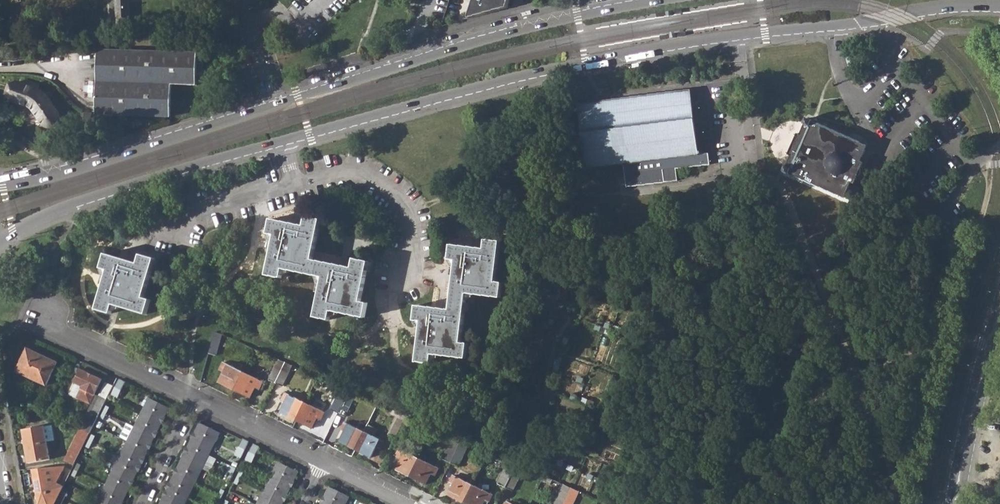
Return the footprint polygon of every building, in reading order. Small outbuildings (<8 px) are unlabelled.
[(115,28),(128,27),(128,0),(114,0),(115,28)] [(469,19),(507,8),(509,0),(474,0),(469,19)] [(682,14),(682,10),(670,12),(656,14),(657,18),(682,14)] [(660,36),(661,40),(672,38),(686,36),(685,32),(660,36)] [(96,117),(169,119),(170,84),(176,84),(198,85),(198,53),(97,51),(96,117)] [(44,132),(49,132),(55,127),(55,121),(53,117),(43,103),(32,93),(34,88),(20,83),(18,88),(12,86),(7,103),(26,109),(44,132)] [(689,94),(579,106),(586,166),(623,163),(626,188),(665,182),(663,174),(710,169),(709,157),(705,157),(705,154),(701,155),(701,158),(696,158),(694,141),(689,94)] [(804,123),(805,124),(800,134),(797,133),(795,139),(797,140),(793,150),(790,148),(788,154),(791,155),(786,166),(785,166),(784,169),(784,172),(844,198),(851,182),(854,184),(857,178),(860,175),(861,169),(863,162),(860,161),(867,145),(812,121),(812,120),(808,118),(805,120),(804,123)] [(315,316),(328,320),(331,311),(364,318),(366,303),(361,302),(366,270),(369,270),(370,262),(353,259),(352,267),(312,259),(318,229),(321,229),(323,221),(306,217),(304,225),(271,219),(268,233),(275,234),(267,274),(280,277),(282,269),(322,277),(315,316)] [(411,362),(430,364),(431,355),(465,358),(467,343),(460,343),(465,293),(501,297),(501,283),(495,282),(498,251),(502,251),(503,242),(484,239),(483,249),(450,246),(449,260),(455,262),(450,311),(415,307),(414,321),(420,322),(417,352),(412,352),(411,362)] [(97,309),(112,314),(113,305),(146,314),(150,300),(144,299),(152,268),(156,269),(158,260),(140,256),(138,264),(105,254),(102,268),(108,270),(97,309)] [(209,353),(217,355),(223,333),(215,331),(209,353)] [(19,372),(46,385),(57,362),(30,349),(19,372)] [(269,379),(276,382),(286,362),(279,359),(269,379)] [(219,382),(234,390),(244,372),(224,362),(220,370),(224,372),(219,382)] [(276,382),(282,386),(293,365),(286,362),(276,382)] [(102,379),(80,369),(74,383),(82,387),(77,398),(91,404),(102,379)] [(234,390),(250,397),(255,387),(259,389),(263,381),(244,372),(234,390)] [(118,398),(125,382),(119,379),(111,395),(118,398)] [(105,383),(98,397),(106,400),(113,386),(105,383)] [(331,410),(338,413),(349,390),(343,387),(331,410)] [(338,413),(343,416),(355,393),(349,390),(338,413)] [(281,412),(296,420),(305,402),(286,392),(282,400),(286,402),(281,412)] [(96,396),(80,428),(90,433),(106,400),(98,397),(96,396)] [(142,413),(162,423),(169,408),(149,398),(142,413)] [(296,420),(312,428),(317,418),(321,420),(325,412),(305,402),(296,420)] [(162,423),(142,413),(135,428),(155,437),(162,423)] [(389,434),(396,437),(405,420),(397,416),(389,434)] [(396,437),(403,441),(412,423),(405,420),(396,437)] [(345,422),(341,429),(345,432),(340,442),(356,449),(365,431),(368,425),(362,421),(358,428),(345,422)] [(207,461),(221,433),(200,423),(187,451),(207,461)] [(135,428),(128,424),(121,439),(128,442),(148,452),(155,437),(135,428)] [(23,429),(29,463),(49,460),(44,426),(23,429)] [(71,448),(80,453),(90,433),(80,428),(71,448)] [(336,440),(340,442),(345,432),(341,429),(336,440)] [(356,449),(371,457),(376,447),(381,449),(385,441),(365,431),(356,449)] [(443,459),(450,463),(462,440),(454,436),(443,459)] [(243,440),(235,455),(240,457),(247,442),(243,440)] [(450,463),(459,467),(471,443),(462,440),(450,463)] [(121,456),(141,466),(148,452),(128,442),(121,456)] [(241,458),(249,443),(247,442),(240,457),(241,458)] [(260,448),(254,445),(253,449),(246,460),(253,463),(260,448)] [(395,469),(411,477),(420,458),(400,448),(396,456),(400,458),(395,469)] [(180,465),(200,475),(207,461),(187,451),(180,465)] [(141,466),(121,456),(115,470),(134,480),(141,466)] [(411,477),(426,484),(431,474),(436,476),(439,468),(420,458),(411,477)] [(499,483),(506,487),(518,464),(510,461),(499,483)] [(259,503),(285,503),(300,473),(300,471),(280,462),(259,503)] [(506,487),(513,491),(526,468),(518,464),(506,487)] [(39,503),(55,503),(64,485),(57,482),(65,465),(33,469),(39,503)] [(173,479),(194,489),(200,475),(180,465),(173,479)] [(107,485),(127,495),(134,480),(115,470),(107,485)] [(235,485),(238,486),(239,484),(244,474),(241,472),(235,485)] [(448,495),(464,503),(473,485),(454,475),(450,483),(453,485),(448,495)] [(167,492),(187,502),(194,489),(173,479),(167,492)] [(112,503),(123,503),(127,495),(107,485),(101,498),(112,503)] [(467,503),(483,503),(485,500),(489,502),(493,494),(473,485),(464,503),(467,503)] [(573,488),(565,485),(556,503),(565,503),(573,488)] [(350,496),(331,487),(322,503),(346,503),(350,496)] [(580,492),(573,488),(565,503),(574,503),(580,492)] [(187,502),(167,492),(161,503),(186,503),(187,502)]
